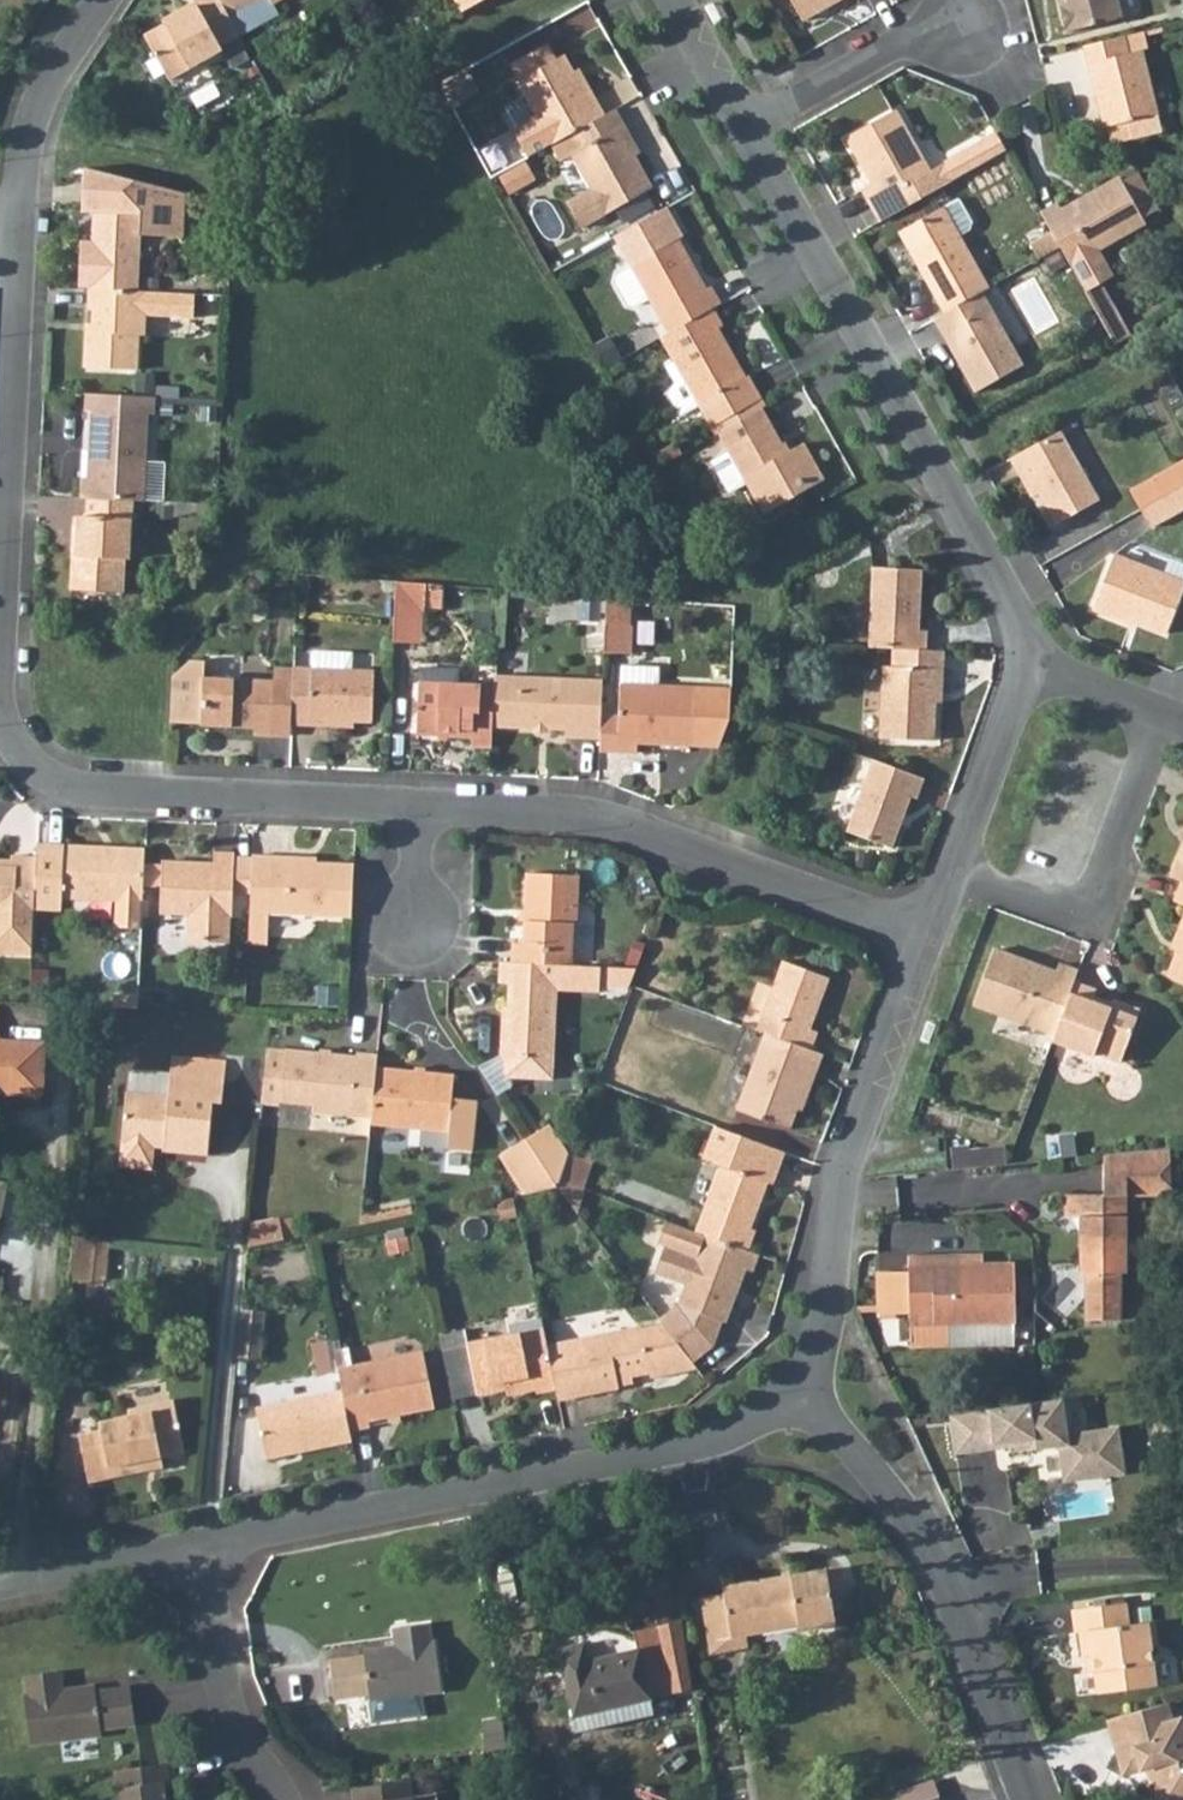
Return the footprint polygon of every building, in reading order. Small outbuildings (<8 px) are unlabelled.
[(224,0),(182,0),(173,4),(175,10),(145,29),(172,73),(222,44),(219,38),(239,26),(226,5),(224,0)] [(226,5),(239,26),(239,27),(278,4),(276,0),(224,0),(226,5)] [(803,10),(820,0),(798,0),(803,10)] [(1070,19),(1130,1),(1129,0),(1064,0),(1070,19)] [(1138,14),(1118,20),(1122,35),(1136,32),(1142,30),(1138,14)] [(1118,20),(1080,31),(1100,108),(1104,107),(1153,94),(1136,32),(1122,35),(1118,20)] [(508,122),(525,152),(547,139),(602,106),(593,90),(585,94),(558,47),(550,52),(541,34),(510,52),(520,70),(512,75),(531,108),(508,122)] [(858,169),(878,204),(954,160),(1006,131),(997,114),(924,153),(889,90),(842,116),(853,136),(858,134),(872,161),(858,169)] [(1153,94),(1104,107),(1108,122),(1157,110),(1153,94)] [(602,106),(547,139),(558,157),(569,151),(588,182),(566,195),(582,220),(650,178),(616,121),(622,117),(612,100),(602,106)] [(1119,155),(1140,191),(1155,182),(1134,146),(1119,155)] [(1055,178),(1040,187),(1060,225),(1097,288),(1114,278),(1102,257),(1115,249),(1097,221),(1142,195),(1140,191),(1119,155),(1116,151),(1059,184),(1055,178)] [(166,180),(76,154),(75,198),(88,199),(86,238),(70,238),(69,278),(83,278),(130,280),(131,222),(165,222),(166,180)] [(969,204),(956,180),(898,212),(936,279),(977,256),(956,218),(968,212),(969,204)] [(666,197),(614,226),(619,235),(670,204),(666,197)] [(649,287),(669,322),(714,297),(723,292),(714,276),(708,280),(674,222),(679,219),(670,204),(619,235),(632,257),(618,265),(616,272),(628,293),(635,295),(649,287)] [(980,271),(933,297),(975,370),(1021,344),(980,271)] [(130,280),(83,278),(82,293),(86,293),(86,309),(91,309),(91,315),(78,315),(77,355),(132,357),(132,325),(138,325),(139,304),(188,306),(189,282),(140,280),(130,280)] [(1114,278),(1097,288),(1107,304),(1124,294),(1114,278)] [(1124,294),(1107,304),(1116,320),(1134,311),(1124,294)] [(724,315),(714,297),(669,322),(661,327),(676,351),(668,356),(678,373),(671,382),(683,404),(702,394),(715,415),(760,388),(746,365),(743,367),(716,320),(724,315)] [(78,470),(78,492),(88,492),(129,495),(141,496),(145,406),(153,406),(154,389),(83,386),(83,402),(89,403),(86,443),(93,443),(92,470),(78,470)] [(765,395),(760,388),(715,415),(719,421),(720,421),(763,396),(765,395)] [(788,439),(763,396),(720,421),(732,439),(714,450),(732,479),(749,469),(768,500),(826,465),(805,430),(788,439)] [(1057,432),(1009,459),(1020,477),(1026,473),(1056,524),(1097,500),(1057,432)] [(1156,454),(1167,474),(1182,465),(1182,438),(1156,454)] [(1136,470),(1146,487),(1167,474),(1156,454),(1137,464),(1136,470)] [(1146,487),(1157,506),(1182,491),(1182,465),(1167,474),(1146,487)] [(87,509),(78,508),(76,549),(70,549),(68,583),(119,585),(121,551),(126,551),(129,495),(88,492),(87,509)] [(876,551),(874,631),(900,631),(933,632),(933,613),(924,613),(925,551),(876,551)] [(1090,609),(1127,625),(1130,619),(1166,634),(1176,609),(1182,592),(1182,586),(1112,557),(1101,586),(1090,609)] [(421,614),(428,614),(429,587),(399,585),(396,639),(419,640),(421,614)] [(429,587),(428,614),(444,615),(446,588),(429,587)] [(606,611),(605,633),(627,635),(631,604),(609,603),(606,611)] [(580,624),(600,625),(601,606),(581,605),(580,624)] [(933,632),(900,631),(900,648),(889,649),(888,720),(942,721),(944,651),(950,651),(951,633),(933,632)] [(605,633),(604,661),(635,665),(637,637),(627,635),(605,633)] [(295,688),(293,726),(328,728),(330,721),(372,723),(375,675),(352,673),(354,656),(315,654),(314,671),(296,670),(295,688)] [(184,671),(181,718),(255,722),(255,731),(276,732),(279,687),(295,688),(296,670),(280,669),(278,677),(208,673),(207,658),(194,657),(184,664),(184,671)] [(619,718),(600,717),(599,741),(598,752),(635,754),(636,744),(711,745),(721,717),(731,689),(657,687),(658,668),(621,666),(619,718)] [(495,683),(492,727),(565,728),(565,740),(599,741),(600,717),(602,680),(496,676),(495,683)] [(469,744),(491,745),(492,727),(495,683),(480,682),(471,681),(421,678),(419,723),(417,729),(424,730),(468,731),(469,744)] [(279,687),(276,732),(291,733),(293,726),(295,688),(279,687)] [(927,765),(875,746),(850,815),(896,832),(915,780),(922,783),(927,765)] [(37,853),(34,908),(60,908),(60,896),(116,898),(142,898),(143,880),(144,854),(106,852),(106,846),(37,844),(37,853)] [(164,854),(161,904),(191,907),(191,935),(225,937),(227,897),(231,897),(231,883),(252,885),(254,851),(234,850),(234,847),(212,846),(211,867),(199,866),(199,856),(164,854)] [(1171,869),(1182,873),(1182,847),(1180,846),(1171,869)] [(252,885),(250,935),(271,937),(272,913),(351,917),(354,861),(292,858),(292,853),(254,849),(254,851),(252,885)] [(31,959),(34,908),(37,853),(10,851),(9,864),(0,864),(0,958),(31,959)] [(144,854),(143,880),(153,881),(154,854),(145,853),(144,854)] [(504,945),(504,969),(562,972),(564,928),(572,928),(573,882),(517,878),(514,945),(504,945)] [(116,898),(115,925),(141,926),(142,898),(116,898)] [(1169,967),(1182,973),(1182,929),(1169,967)] [(986,983),(1061,1012),(1077,967),(1081,956),(1062,948),(1058,956),(1003,935),(986,983)] [(785,944),(759,1014),(769,1018),(815,1034),(821,1015),(813,1012),(832,961),(785,944)] [(1061,1012),(1055,1029),(1093,1045),(1095,1039),(1125,1051),(1144,998),(1117,986),(1114,994),(1094,986),(1098,975),(1077,967),(1061,1012)] [(504,969),(494,969),(493,985),(506,985),(502,1032),(495,1031),(494,1065),(499,1065),(499,1078),(502,1082),(547,1084),(548,1059),(543,1059),(544,1036),(550,1036),(552,996),(595,999),(595,993),(597,974),(562,972),(504,969)] [(597,974),(595,993),(623,994),(630,975),(597,974)] [(815,1034),(769,1018),(742,1095),(793,1115),(814,1058),(821,1061),(828,1039),(815,1034)] [(5,1085),(4,1095),(51,1097),(54,1044),(5,1042),(6,1020),(0,1020),(0,1085),(5,1085)] [(284,1051),(279,1099),(310,1102),(310,1111),(331,1112),(332,1107),(372,1110),(376,1067),(377,1053),(353,1051),(353,1056),(285,1049),(284,1051)] [(268,1051),(264,1098),(279,1099),(284,1051),(268,1051)] [(231,1064),(179,1058),(177,1075),(174,1099),(135,1094),(134,1094),(125,1167),(158,1170),(161,1145),(170,1146),(169,1152),(212,1157),(218,1104),(226,1105),(231,1064)] [(372,1110),(371,1122),(449,1129),(449,1143),(473,1144),(475,1095),(466,1095),(467,1084),(457,1083),(457,1072),(381,1064),(376,1067),(372,1110)] [(137,1071),(135,1094),(174,1099),(177,1075),(137,1071)] [(722,1158),(699,1222),(751,1241),(759,1220),(754,1218),(771,1171),(777,1173),(790,1141),(718,1115),(705,1151),(722,1158)] [(527,1136),(559,1180),(563,1171),(570,1148),(550,1120),(527,1136)] [(559,1180),(527,1136),(503,1154),(527,1187),(554,1182),(559,1180)] [(1124,1147),(1105,1149),(1105,1187),(1066,1186),(1066,1209),(1081,1209),(1081,1259),(1086,1264),(1086,1303),(1122,1304),(1122,1265),(1127,1259),(1127,1248),(1128,1189),(1173,1189),(1173,1142),(1138,1146),(1124,1147)] [(1010,1146),(955,1144),(954,1164),(1009,1165),(1010,1146)] [(570,1148),(563,1171),(583,1179),(591,1156),(570,1148)] [(11,1183),(0,1181),(0,1235),(11,1183)] [(699,1222),(670,1211),(660,1237),(668,1240),(657,1267),(688,1279),(681,1295),(660,1312),(662,1315),(690,1351),(693,1354),(714,1337),(723,1313),(727,1314),(747,1261),(755,1264),(762,1246),(751,1241),(699,1222)] [(253,1225),(250,1244),(293,1236),(289,1216),(253,1225)] [(79,1236),(75,1278),(101,1280),(105,1238),(79,1236)] [(919,1250),(919,1260),(943,1263),(997,1266),(997,1254),(919,1250)] [(943,1263),(919,1260),(914,1344),(960,1348),(1021,1352),(1026,1267),(997,1266),(943,1263)] [(269,1308),(245,1305),(241,1353),(265,1355),(269,1308)] [(657,1318),(551,1341),(561,1383),(563,1396),(625,1383),(623,1371),(653,1365),(656,1370),(698,1360),(693,1354),(690,1351),(662,1315),(657,1318)] [(551,1341),(548,1329),(474,1344),(484,1390),(539,1378),(541,1387),(561,1383),(551,1341)] [(333,1339),(316,1341),(321,1373),(338,1371),(333,1339)] [(474,1344),(444,1351),(455,1396),(484,1390),(474,1344)] [(426,1350),(343,1369),(348,1389),(356,1427),(378,1422),(376,1414),(437,1400),(426,1350)] [(356,1427),(348,1389),(260,1406),(270,1456),(358,1438),(356,1427)] [(93,1429),(84,1432),(89,1451),(89,1461),(94,1478),(119,1472),(118,1467),(133,1464),(167,1455),(165,1448),(190,1442),(179,1394),(133,1403),(135,1410),(106,1415),(108,1427),(99,1428),(93,1429)] [(1038,1400),(952,1411),(957,1451),(1011,1444),(1011,1449),(1037,1445),(1037,1447),(1060,1445),(1065,1480),(1126,1472),(1120,1425),(1069,1432),(1064,1396),(1038,1400)] [(839,1571),(723,1592),(730,1639),(776,1632),(834,1621),(831,1593),(842,1591),(839,1571)] [(1130,1605),(1073,1613),(1076,1634),(1082,1632),(1087,1658),(1094,1656),(1100,1695),(1154,1687),(1149,1652),(1162,1650),(1157,1623),(1134,1626),(1130,1605)] [(582,1646),(558,1653),(575,1735),(650,1716),(646,1699),(692,1687),(688,1663),(682,1622),(651,1630),(660,1667),(640,1672),(635,1653),(588,1665),(582,1646)] [(365,1658),(336,1660),(341,1696),(373,1693),(373,1700),(447,1693),(440,1641),(434,1641),(432,1625),(399,1628),(400,1646),(366,1650),(365,1658)] [(651,1630),(631,1635),(635,1653),(640,1672),(660,1667),(651,1630)] [(29,1690),(26,1690),(31,1741),(104,1734),(103,1725),(138,1721),(135,1684),(99,1688),(98,1682),(64,1685),(62,1669),(28,1673),(29,1690)] [(1110,1718),(1127,1773),(1150,1766),(1163,1762),(1168,1779),(1161,1781),(1167,1799),(1182,1799),(1182,1719),(1170,1722),(1163,1703),(1110,1718)] [(118,1768),(122,1799),(169,1799),(166,1781),(172,1780),(170,1761),(118,1768)] [(1163,1762),(1150,1766),(1155,1783),(1161,1781),(1168,1779),(1163,1762)] [(354,1787),(356,1799),(439,1799),(438,1793),(414,1797),(412,1780),(354,1787)]
